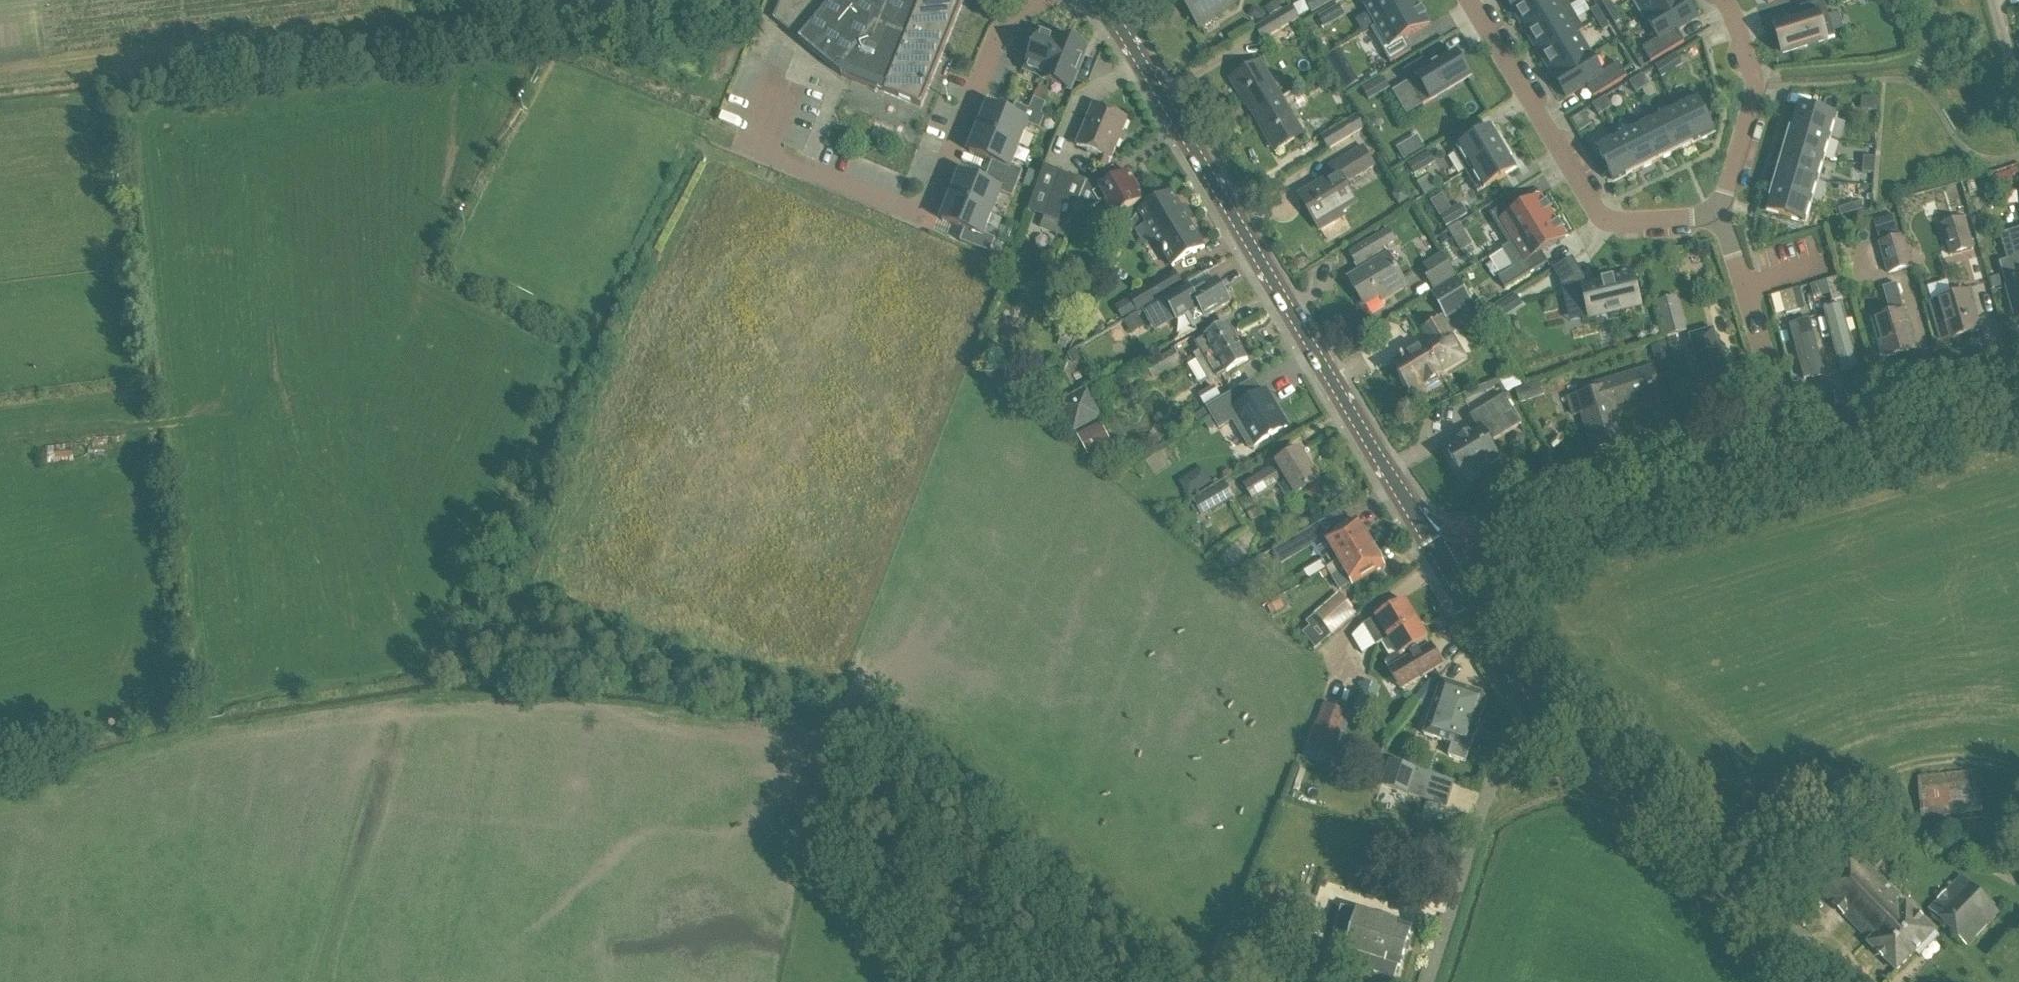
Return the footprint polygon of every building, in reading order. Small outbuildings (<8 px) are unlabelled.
[(965,0),(781,0),(774,18),(842,75),(877,89),(922,107),(965,0)] [(1235,0),(1184,0),(1196,22),(1199,28),(1224,13),(1221,8),(1235,0)] [(1332,0),(1307,0),(1313,11),(1332,0)] [(1366,5),(1378,26),(1417,3),(1415,0),(1375,0),(1366,5)] [(1513,10),(1529,0),(1507,0),(1513,10)] [(1527,32),(1570,6),(1566,0),(1529,0),(1513,10),(1527,32)] [(1602,3),(1609,14),(1616,9),(1610,0),(1608,0),(1602,3)] [(1648,20),(1682,0),(1636,0),(1648,20)] [(1648,20),(1659,38),(1642,48),(1651,62),(1684,42),(1677,29),(1697,18),(1686,0),(1682,0),(1648,20)] [(1823,0),(1821,0),(1800,6),(1804,18),(1775,27),(1783,53),(1835,37),(1823,0)] [(1266,7),(1270,14),(1280,8),(1276,1),(1266,7)] [(1429,24),(1417,3),(1378,26),(1360,36),(1372,57),(1429,24)] [(1263,40),(1280,29),(1298,18),(1291,5),(1255,26),(1263,40)] [(1345,15),(1339,5),(1318,16),(1324,27),(1345,15)] [(1527,32),(1541,55),(1584,29),(1570,6),(1527,32)] [(1596,21),(1603,17),(1597,6),(1590,11),(1596,21)] [(1609,14),(1615,24),(1622,20),(1616,9),(1609,14)] [(1609,27),(1603,17),(1596,21),(1602,31),(1609,27)] [(1541,55),(1554,77),(1591,55),(1578,33),(1584,29),(1541,55)] [(1059,38),(1043,31),(1041,36),(1039,35),(1027,65),(1027,66),(1026,70),(1043,77),(1042,78),(1048,80),(1065,38),(1060,36),(1059,38)] [(1071,90),(1078,72),(1088,47),(1065,38),(1048,80),(1071,90)] [(1403,71),(1423,104),(1470,76),(1456,53),(1430,69),(1424,58),(1403,71)] [(1662,77),(1683,65),(1676,54),(1656,67),(1662,77)] [(1602,72),(1591,55),(1554,77),(1567,97),(1586,85),(1594,97),(1627,76),(1618,62),(1602,72)] [(1256,114),(1283,97),(1262,62),(1231,80),(1240,97),(1244,94),(1256,114)] [(956,91),(960,74),(945,71),(941,87),(956,91)] [(1360,81),(1354,72),(1340,81),(1345,90),(1360,81)] [(1320,87),(1326,88),(1333,84),(1326,73),(1316,79),(1320,87)] [(1643,74),(1636,78),(1642,89),(1650,84),(1643,74)] [(1363,89),(1369,99),(1390,87),(1384,77),(1363,89)] [(1636,92),(1642,89),(1636,78),(1630,82),(1636,92)] [(1673,102),(1693,143),(1714,133),(1694,92),(1673,102)] [(1606,96),(1599,101),(1605,111),(1612,107),(1606,96)] [(1283,97),(1256,114),(1277,149),(1304,133),(1283,97)] [(1878,98),(1862,97),(1861,109),(1877,110),(1878,98)] [(1036,111),(1040,100),(1034,98),(1029,109),(1036,111)] [(1042,114),(1046,103),(1040,100),(1036,111),(1042,114)] [(1599,115),(1605,111),(1599,101),(1592,105),(1599,115)] [(1655,112),(1654,112),(1674,153),(1693,143),(1673,102),(1672,103),(1676,109),(1658,118),(1655,112)] [(1029,109),(1015,103),(1011,114),(988,105),(979,128),(1019,145),(1028,124),(1039,129),(1045,115),(1042,114),(1036,111),(1029,109)] [(1107,168),(1108,167),(1128,118),(1094,104),(1077,146),(1099,155),(1096,164),(1107,168)] [(1792,127),(1829,138),(1835,116),(1799,106),(1792,127)] [(1654,112),(1634,121),(1654,162),(1674,153),(1654,112)] [(1321,136),(1328,148),(1329,149),(1365,127),(1357,115),(1321,136)] [(1637,128),(1618,137),(1635,172),(1654,162),(1634,121),(1634,122),(1637,128)] [(1792,127),(1786,148),(1823,159),(1829,138),(1792,127)] [(1023,171),(1011,166),(1019,145),(979,128),(969,152),(992,161),(988,172),(1018,184),(1023,171)] [(1453,151),(1465,172),(1504,148),(1492,128),(1453,151)] [(1615,182),(1635,172),(1618,137),(1598,147),(1615,182)] [(1331,164),(1337,174),(1301,196),(1321,230),(1345,216),(1342,211),(1356,202),(1345,184),(1375,165),(1363,145),(1331,164)] [(1504,148),(1465,172),(1478,192),(1517,169),(1504,148)] [(1786,148),(1780,169),(1817,180),(1823,159),(1786,148)] [(1409,164),(1415,174),(1436,162),(1429,152),(1409,164)] [(1863,164),(1875,165),(1876,157),(1864,156),(1863,164)] [(1875,165),(1863,164),(1862,172),(1874,173),(1875,165)] [(1068,226),(1076,207),(1085,182),(1046,166),(1044,166),(1036,191),(1029,211),(1044,217),(1040,227),(1064,237),(1068,226)] [(1029,169),(1023,185),(1035,189),(1041,174),(1029,169)] [(1780,169),(1774,190),(1811,200),(1817,180),(1780,169)] [(1012,197),(1018,184),(988,172),(983,182),(961,173),(951,197),(992,213),(1000,192),(1012,197)] [(1129,172),(1101,188),(1085,182),(1076,207),(1090,212),(1092,208),(1107,200),(1116,217),(1150,197),(1145,189),(1140,192),(1129,172)] [(1396,192),(1395,197),(1398,202),(1407,197),(1402,189),(1396,192)] [(1811,200),(1774,190),(1768,211),(1804,222),(1811,200)] [(1205,246),(1172,192),(1140,211),(1173,266),(1205,246)] [(1490,214),(1508,244),(1553,217),(1541,196),(1527,205),(1517,211),(1510,201),(1490,214)] [(992,213),(951,197),(942,220),(965,229),(960,241),(990,253),(996,239),(984,234),(992,213)] [(1850,205),(1852,213),(1863,209),(1861,202),(1850,205)] [(1440,216),(1447,226),(1467,214),(1461,204),(1440,216)] [(1840,216),(1852,213),(1850,205),(1838,208),(1840,216)] [(1878,242),(1887,274),(1914,267),(1908,247),(1916,245),(1912,233),(1904,235),(1904,234),(1901,235),(1895,214),(1873,220),(1880,241),(1878,242)] [(1940,224),(1950,256),(1975,249),(1966,216),(1940,224)] [(1553,217),(1508,244),(1527,275),(1548,262),(1542,252),(1566,237),(1553,217)] [(1448,229),(1452,237),(1464,230),(1459,222),(1448,229)] [(2018,259),(2018,228),(2007,232),(2015,260),(2018,259)] [(1362,270),(1349,278),(1365,306),(1380,297),(1382,300),(1407,285),(1384,247),(1396,240),(1390,229),(1351,253),(1357,264),(1358,264),(1362,270)] [(1438,237),(1442,244),(1450,240),(1446,232),(1438,237)] [(1426,277),(1433,290),(1457,276),(1442,253),(1423,265),(1429,275),(1426,277)] [(1560,280),(1563,294),(1575,291),(1582,319),(1639,305),(1631,275),(1590,285),(1579,268),(1560,280)] [(1183,284),(1182,283),(1175,271),(1130,297),(1137,310),(1183,284)] [(2006,286),(2016,319),(2018,318),(2018,271),(2015,272),(2018,282),(2006,286)] [(1999,275),(1990,278),(1993,288),(2002,285),(1999,275)] [(1812,296),(1821,293),(1817,276),(1807,279),(1812,296)] [(1827,280),(1832,300),(1844,297),(1838,277),(1827,280)] [(1446,313),(1470,299),(1457,278),(1433,292),(1446,313)] [(1186,313),(1194,326),(1192,327),(1193,328),(1208,319),(1206,316),(1230,302),(1216,279),(1193,293),(1187,283),(1164,297),(1177,318),(1186,313)] [(1786,314),(1798,310),(1792,290),(1781,293),(1786,314)] [(1979,330),(1967,291),(1931,302),(1942,339),(1949,337),(1950,338),(1979,330)] [(1496,308),(1502,318),(1523,305),(1516,295),(1496,308)] [(1666,336),(1686,330),(1676,296),(1656,301),(1666,336)] [(1488,306),(1483,298),(1475,303),(1480,311),(1488,306)] [(1838,307),(1820,312),(1837,370),(1855,364),(1838,307)] [(1878,359),(1915,349),(1904,310),(1867,321),(1878,359)] [(1129,331),(1142,323),(1137,315),(1124,323),(1129,331)] [(1058,337),(1061,338),(1068,341),(1071,342),(1078,325),(1065,320),(1058,337)] [(1403,362),(1396,367),(1410,389),(1424,381),(1427,384),(1441,375),(1435,365),(1459,350),(1441,321),(1426,330),(1432,340),(1401,359),(1403,362)] [(1202,352),(1197,355),(1212,380),(1227,371),(1248,359),(1227,324),(1206,336),(1195,342),(1202,352)] [(1017,332),(1007,328),(1003,338),(1014,342),(1017,332)] [(1707,398),(1731,391),(1732,391),(1714,328),(1689,335),(1707,398)] [(1657,359),(1658,359),(1661,371),(1671,368),(1668,356),(1669,356),(1666,343),(1654,346),(1657,359)] [(1076,350),(1068,354),(1073,363),(1081,359),(1076,350)] [(1810,364),(1799,367),(1806,397),(1818,395),(1810,364)] [(1585,392),(1568,397),(1574,415),(1582,412),(1593,447),(1622,438),(1612,404),(1660,389),(1653,366),(1583,387),(1585,392)] [(1251,379),(1234,390),(1240,401),(1214,417),(1219,427),(1233,419),(1250,448),(1262,440),(1287,425),(1267,390),(1260,394),(1251,379)] [(1540,382),(1516,389),(1521,402),(1544,395),(1540,382)] [(1098,415),(1086,392),(1062,404),(1075,428),(1098,415)] [(1494,423),(1501,436),(1522,424),(1504,394),(1470,415),(1478,428),(1480,426),(1482,430),(1494,423)] [(1194,417),(1199,425),(1209,419),(1205,411),(1194,417)] [(1212,418),(1205,423),(1209,430),(1216,425),(1212,418)] [(1480,426),(1478,428),(1445,447),(1454,462),(1452,465),(1455,471),(1460,471),(1462,474),(1475,466),(1478,471),(1500,458),(1490,442),(1501,436),(1494,423),(1482,430),(1480,426)] [(1104,444),(1095,427),(1079,436),(1088,453),(1104,444)] [(1511,445),(1517,448),(1524,444),(1523,437),(1517,433),(1510,437),(1511,445)] [(113,437),(86,440),(89,458),(116,454),(113,437)] [(70,444),(45,446),(47,463),(73,461),(70,444)] [(1278,463),(1242,483),(1252,500),(1288,479),(1297,494),(1318,482),(1299,450),(1278,463)] [(1194,499),(1202,515),(1235,496),(1226,481),(1194,499)] [(1327,568),(1370,543),(1364,532),(1365,528),(1362,523),(1358,523),(1356,520),(1326,538),(1336,555),(1331,557),(1330,556),(1323,561),(1327,568)] [(1283,545),(1291,559),(1312,546),(1304,533),(1283,545)] [(1376,553),(1370,543),(1327,568),(1332,576),(1340,572),(1339,570),(1343,568),(1353,584),(1384,566),(1382,563),(1383,559),(1380,554),(1376,553)] [(1308,580),(1327,568),(1323,561),(1304,572),(1308,580)] [(1552,573),(1536,578),(1539,590),(1555,585),(1552,573)] [(1357,613),(1343,598),(1319,619),(1332,634),(1357,613)] [(1389,638),(1417,623),(1404,600),(1364,624),(1376,645),(1389,637),(1389,638)] [(1286,609),(1281,601),(1268,608),(1273,616),(1286,609)] [(1349,626),(1361,643),(1371,637),(1359,619),(1349,626)] [(1417,623),(1389,638),(1398,653),(1385,661),(1401,688),(1442,664),(1430,644),(1430,645),(1427,640),(1427,639),(1417,623)] [(1424,734),(1452,743),(1448,755),(1465,761),(1468,749),(1470,750),(1486,700),(1482,693),(1442,680),(1424,734)] [(1365,720),(1371,706),(1356,700),(1351,714),(1365,720)] [(1343,729),(1320,720),(1311,743),(1335,752),(1343,729)] [(1381,784),(1447,807),(1456,781),(1389,759),(1381,784)] [(1921,777),(1926,824),(1983,819),(1978,771),(1921,777)] [(1888,885),(1861,859),(1858,856),(1823,893),(1870,940),(1867,942),(1897,970),(1935,931),(1903,900),(1904,899),(1901,895),(1900,897),(1891,888),(1892,887),(1889,884),(1888,885)] [(1962,875),(1929,909),(1967,946),(2000,912),(1962,875)] [(1399,966),(1400,966),(1412,928),(1373,916),(1374,912),(1363,909),(1361,912),(1342,906),(1334,931),(1350,936),(1345,950),(1358,954),(1354,966),(1394,978),(1399,966)]
